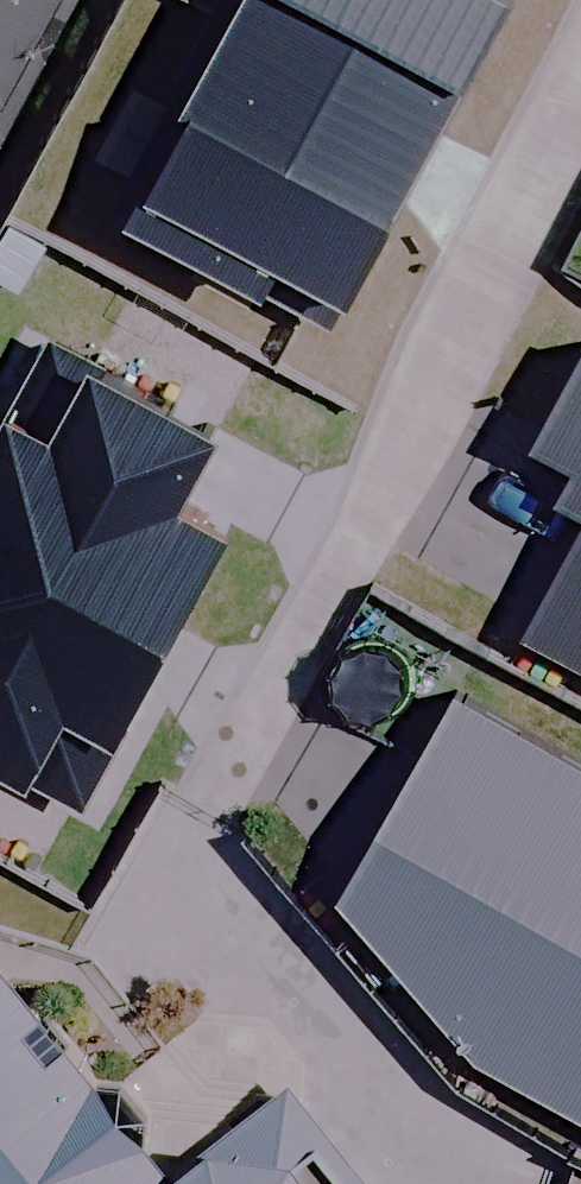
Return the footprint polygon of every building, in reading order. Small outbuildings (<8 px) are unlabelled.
[(18,121),(85,0),(0,0),(0,111),(18,121)] [(270,0),(227,0),(128,181),(343,298),(373,244),(387,252),(467,107),(270,0)] [(467,107),(526,0),(270,0),(467,107)] [(69,316),(0,443),(0,510),(192,614),(259,492),(214,468),(254,396),(126,326),(117,342),(69,316)] [(559,415),(580,427),(580,375),(559,415)] [(0,510),(0,728),(100,782),(192,614),(0,510)] [(545,614),(580,634),(580,548),(545,614)] [(479,679),(371,875),(500,1037),(580,1085),(580,735),(479,679)] [(288,1074),(195,1149),(3,913),(0,912),(0,1183),(377,1183),(288,1074)]
